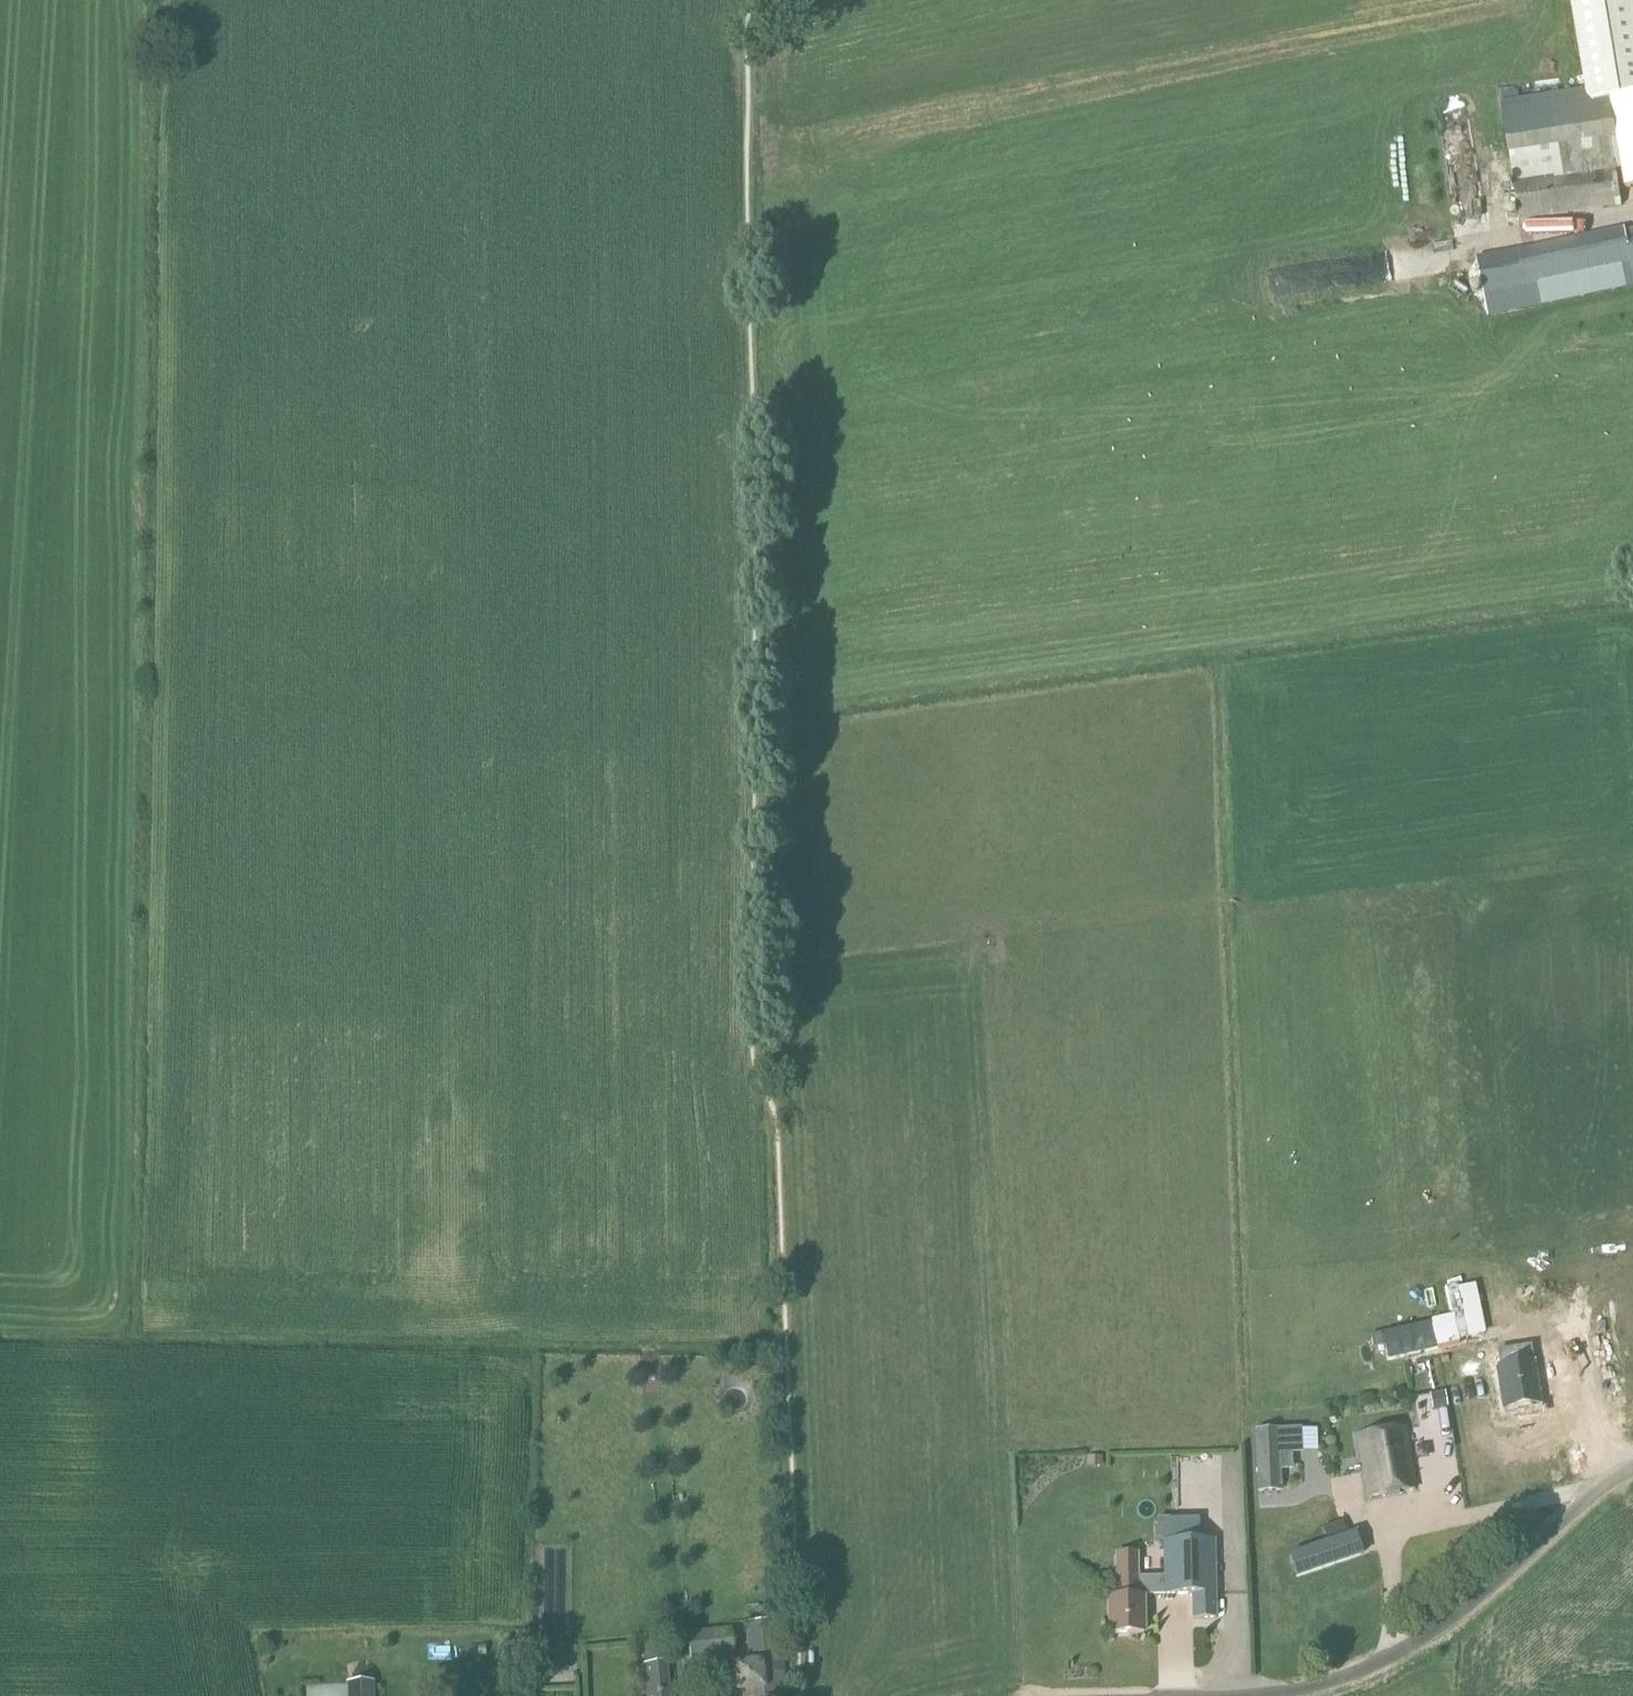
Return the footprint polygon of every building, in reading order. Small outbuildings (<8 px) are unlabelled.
[(1588,96),(1632,88),(1632,0),(1572,0),(1588,96)] [(1509,156),(1513,173),(1520,222),(1621,207),(1616,160),(1621,160),(1626,188),(1632,187),(1632,88),(1588,96),(1501,110),(1509,156)] [(1632,287),(1632,231),(1625,232),(1625,227),(1517,251),(1525,287),(1536,284),(1541,306),(1632,287)] [(1479,295),(1482,309),(1502,306),(1499,291),(1479,295)] [(1437,1347),(1459,1342),(1453,1315),(1431,1320),(1437,1347)] [(1531,1349),(1497,1353),(1499,1368),(1496,1368),(1502,1414),(1539,1409),(1531,1349)] [(1406,1427),(1359,1436),(1370,1494),(1416,1487),(1406,1427)] [(1258,1437),(1271,1499),(1293,1495),(1285,1456),(1307,1452),(1303,1428),(1258,1437)] [(1364,1551),(1356,1530),(1289,1553),(1296,1574),(1364,1551)] [(1163,1561),(1164,1577),(1164,1593),(1192,1593),(1193,1617),(1218,1617),(1216,1539),(1163,1540),(1163,1561)] [(1138,1594),(1164,1593),(1164,1577),(1136,1577),(1136,1555),(1117,1556),(1118,1597),(1110,1597),(1111,1633),(1144,1632),(1144,1596),(1138,1596),(1138,1594)] [(754,1695),(787,1695),(786,1673),(785,1673),(779,1619),(747,1622),(750,1663),(736,1665),(738,1692),(754,1690),(754,1695)] [(687,1632),(690,1662),(736,1657),(732,1627),(687,1632)] [(667,1662),(664,1662),(663,1642),(644,1642),(645,1663),(647,1695),(670,1695),(667,1662)]
